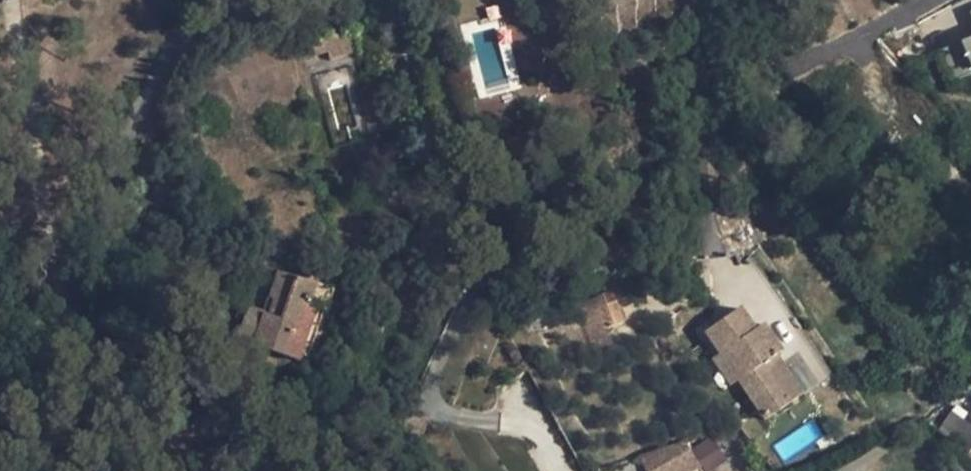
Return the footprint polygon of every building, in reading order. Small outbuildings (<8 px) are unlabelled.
[(356,51),(351,32),(323,39),(327,54),(328,58),(356,51)] [(963,39),(970,63),(970,36),(963,39)] [(327,54),(323,39),(309,42),(313,57),(327,54)] [(237,340),(298,361),(315,309),(323,286),(278,272),(264,313),(247,308),(237,340)] [(325,312),(332,290),(323,286),(315,309),(325,312)] [(624,323),(615,301),(596,308),(605,330),(624,323)] [(737,382),(764,421),(802,395),(775,356),(781,352),(762,324),(754,330),(739,308),(704,332),(719,354),(722,351),(741,379),(737,382)] [(722,351),(719,354),(711,359),(730,387),(737,382),(741,379),(722,351)] [(937,433),(969,450),(970,446),(970,426),(948,413),(937,433)] [(684,442),(638,457),(645,470),(693,470),(700,467),(684,442)]
